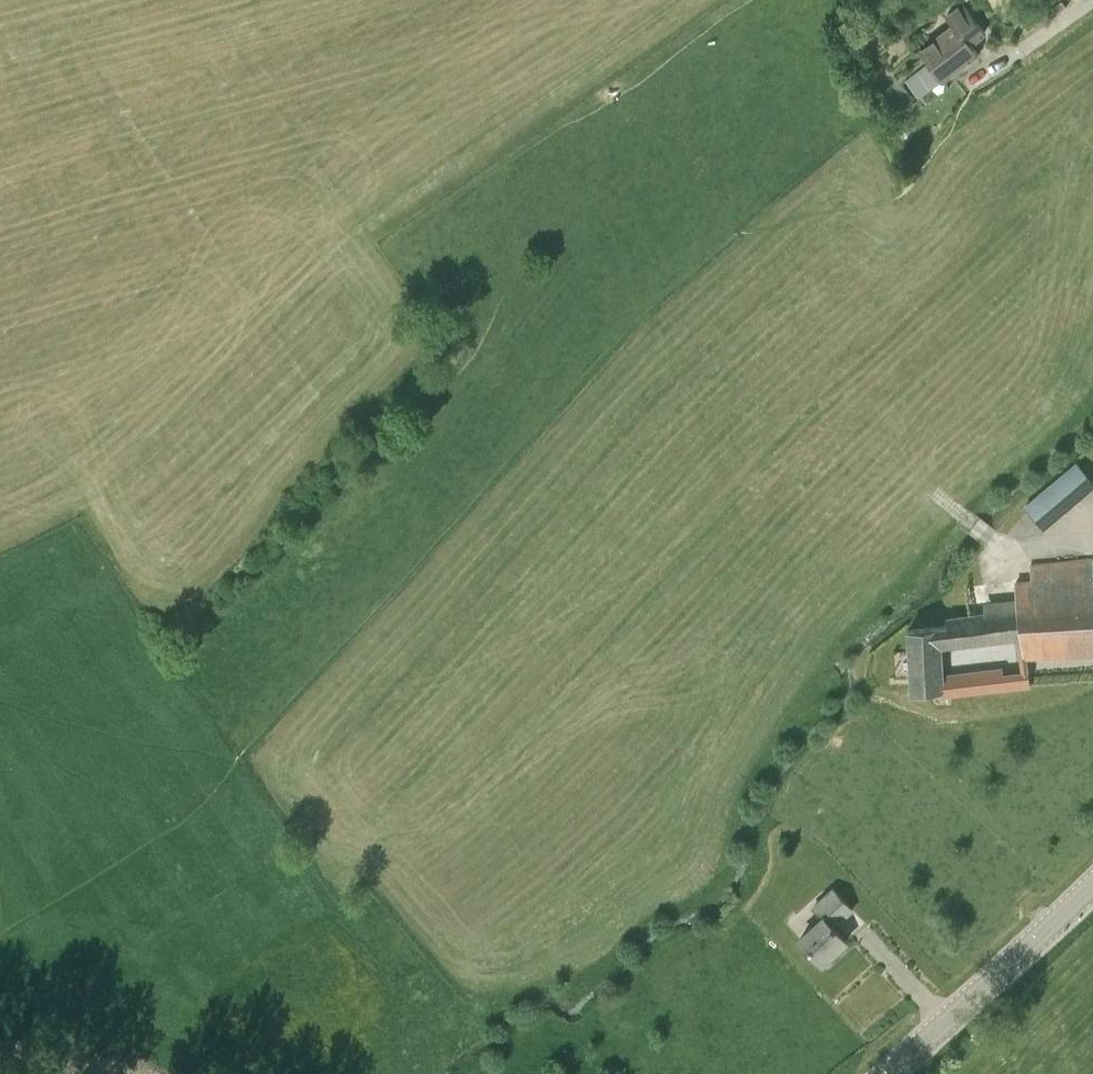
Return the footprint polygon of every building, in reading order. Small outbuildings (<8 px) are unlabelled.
[(916,96),(940,76),(943,80),(978,53),(971,44),(986,31),(963,3),(949,15),(954,22),(934,38),(920,50),(929,62),(905,81),(916,96)] [(1092,488),(1092,471),(1079,456),(1028,503),(1050,528),(1092,488)] [(1027,656),(1092,653),(1092,566),(1092,559),(1060,561),(1030,564),(1032,578),(1021,579),(1022,599),(1024,636),(1025,656),(1027,656)] [(945,690),(944,673),(942,645),(1024,636),(1022,599),(987,603),(987,612),(947,617),(947,624),(908,629),(910,692),(945,690)] [(1028,671),(1023,671),(1002,673),(1001,667),(963,671),(966,695),(1030,688),(1028,671)] [(847,940),(835,926),(855,909),(834,886),(812,906),(820,916),(799,936),(823,962),(847,940)]
